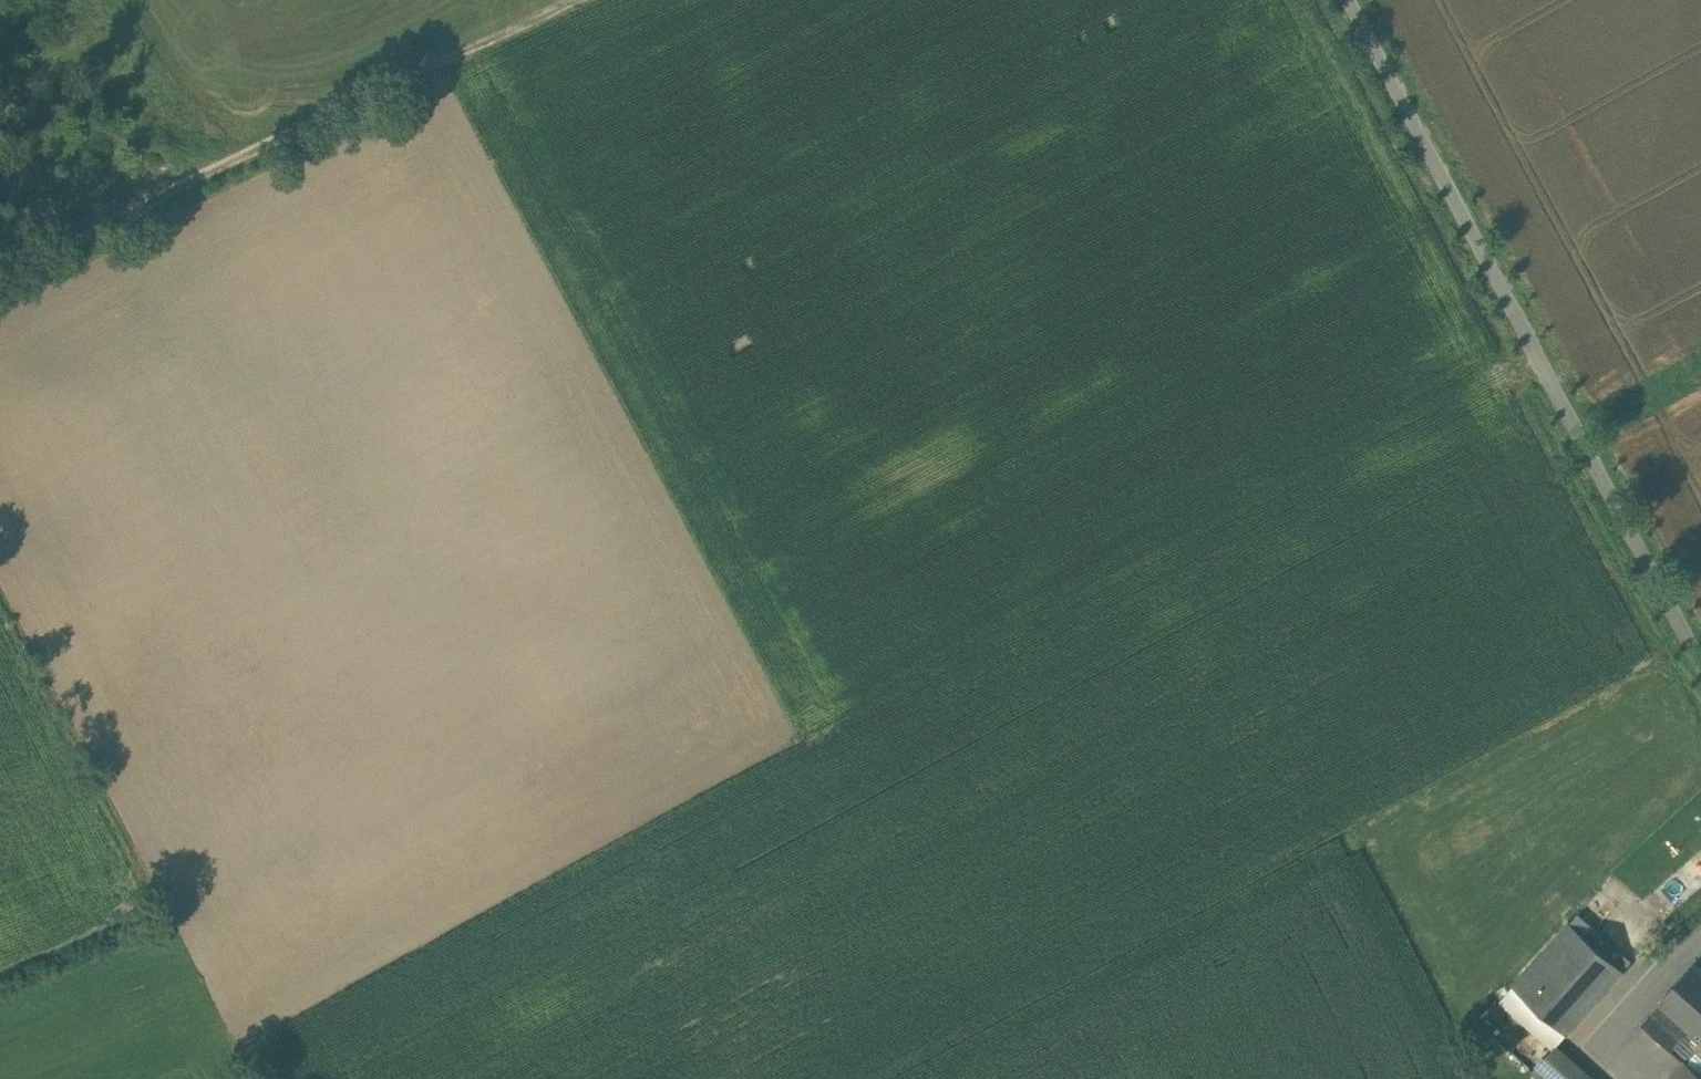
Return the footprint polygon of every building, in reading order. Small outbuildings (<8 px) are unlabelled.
[(1578,912),(1513,985),(1566,1032),(1631,959),(1578,912)] [(1694,963),(1693,962),(1658,1002),(1687,1027),(1700,1040),(1700,969),(1694,963)] [(1687,1027),(1669,1048),(1684,1062),(1685,1061),(1700,1075),(1700,1074),(1700,1040),(1687,1027)] [(1555,1045),(1532,1070),(1543,1078),(1588,1078),(1590,1076),(1555,1045)] [(1700,1075),(1685,1061),(1684,1062),(1669,1078),(1700,1078),(1700,1075)]
